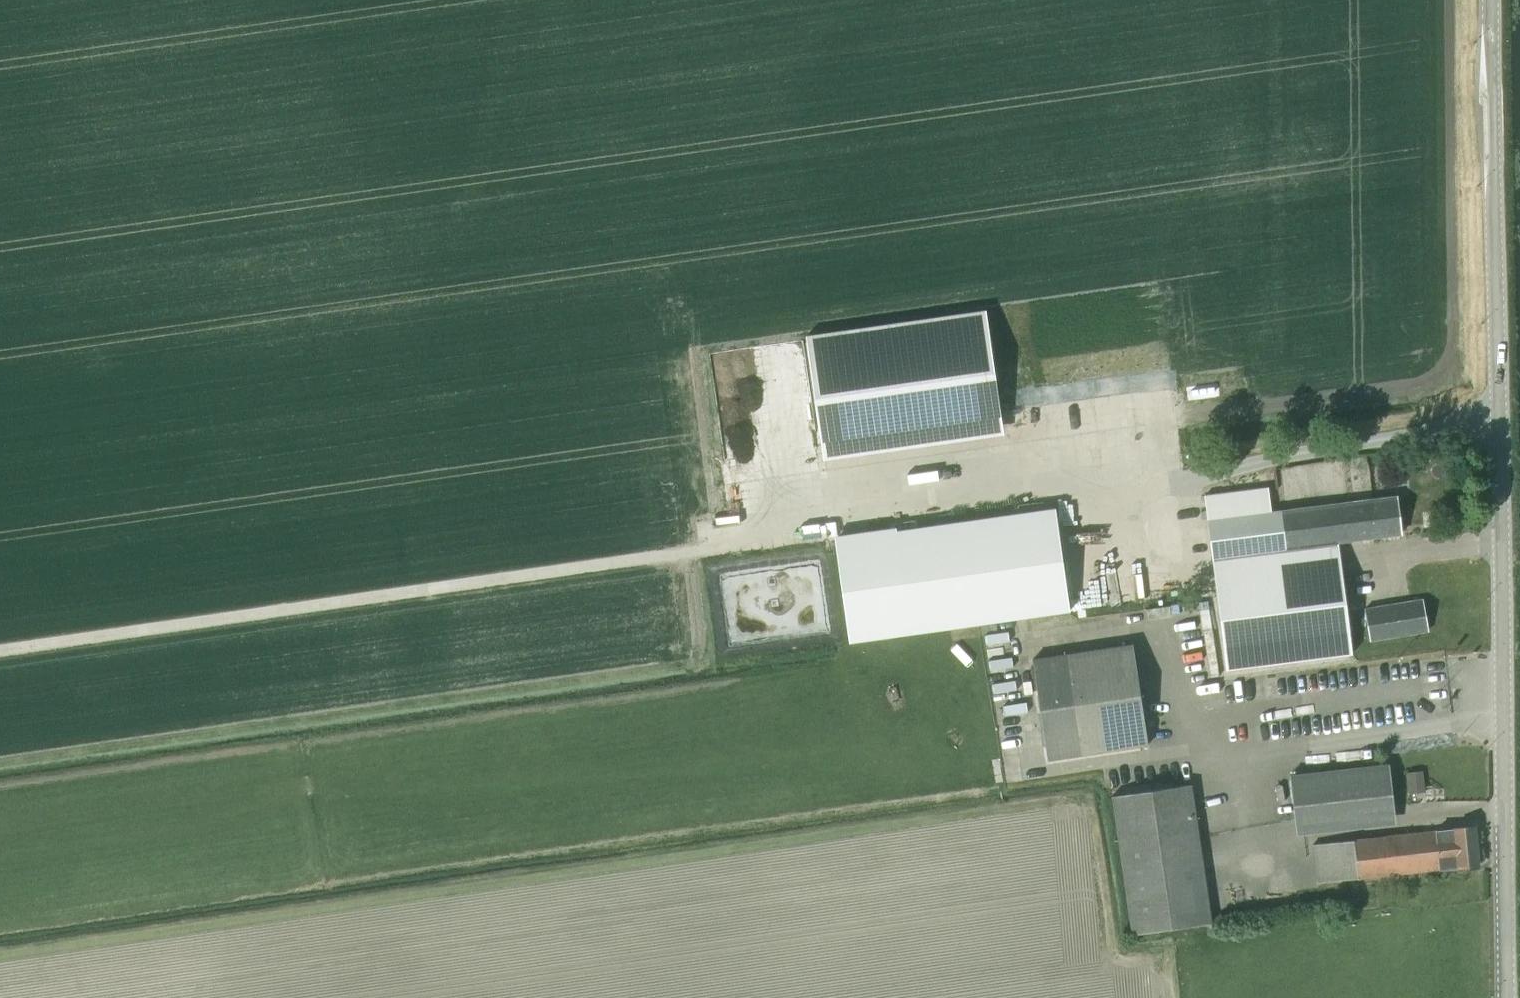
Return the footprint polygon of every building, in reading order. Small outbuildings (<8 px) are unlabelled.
[(1001,415),(986,310),(806,335),(821,440),(1001,415)] [(1282,470),(1266,473),(1268,487),(1270,487),(1271,497),(1285,495),(1282,470)] [(1229,666),(1353,651),(1340,542),(1285,549),(1280,510),(1273,511),(1271,497),(1270,487),(1268,487),(1208,495),(1229,666)] [(1402,534),(1397,495),(1280,510),(1285,549),(1340,542),(1402,534)] [(1070,610),(1057,518),(1055,508),(835,539),(850,641),(1070,610)] [(1423,598),(1364,607),(1369,640),(1428,631),(1423,598)] [(1048,759),(1081,754),(1148,744),(1133,643),(1033,658),(1048,759)] [(1394,807),(1390,763),(1290,774),(1295,818),(1394,807)] [(1408,794),(1426,791),(1423,770),(1406,772),(1408,794)] [(1132,934),(1174,928),(1212,922),(1191,783),(1112,795),(1132,934)] [(1312,842),(1316,882),(1479,865),(1475,826),(1312,842)]
